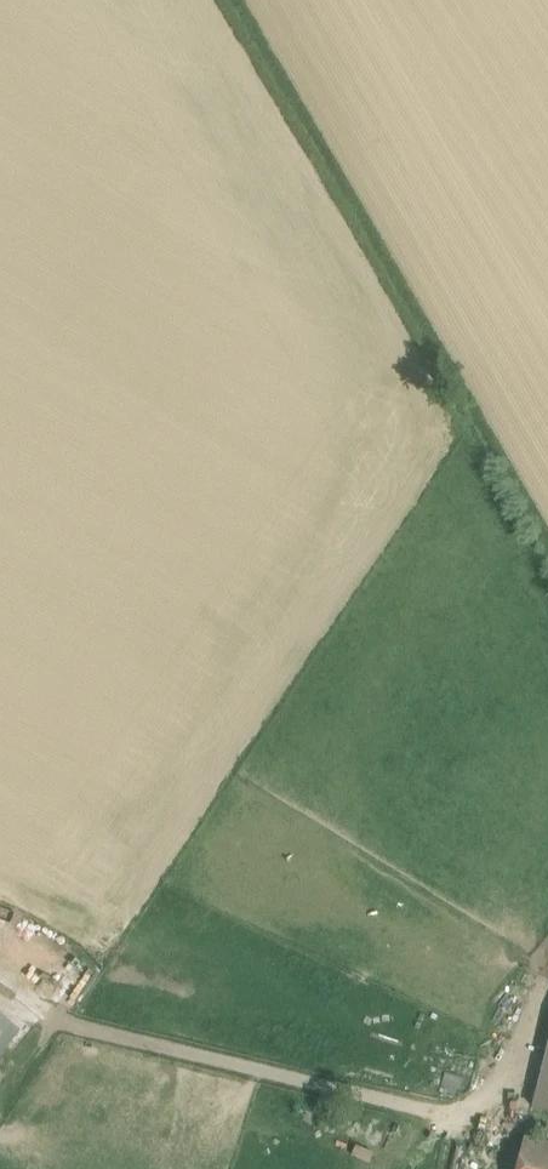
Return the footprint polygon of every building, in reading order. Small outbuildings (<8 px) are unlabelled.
[(9,1031),(0,1023),(0,1042),(9,1031)] [(524,1139),(517,1168),(547,1168),(547,1145),(524,1139)]
